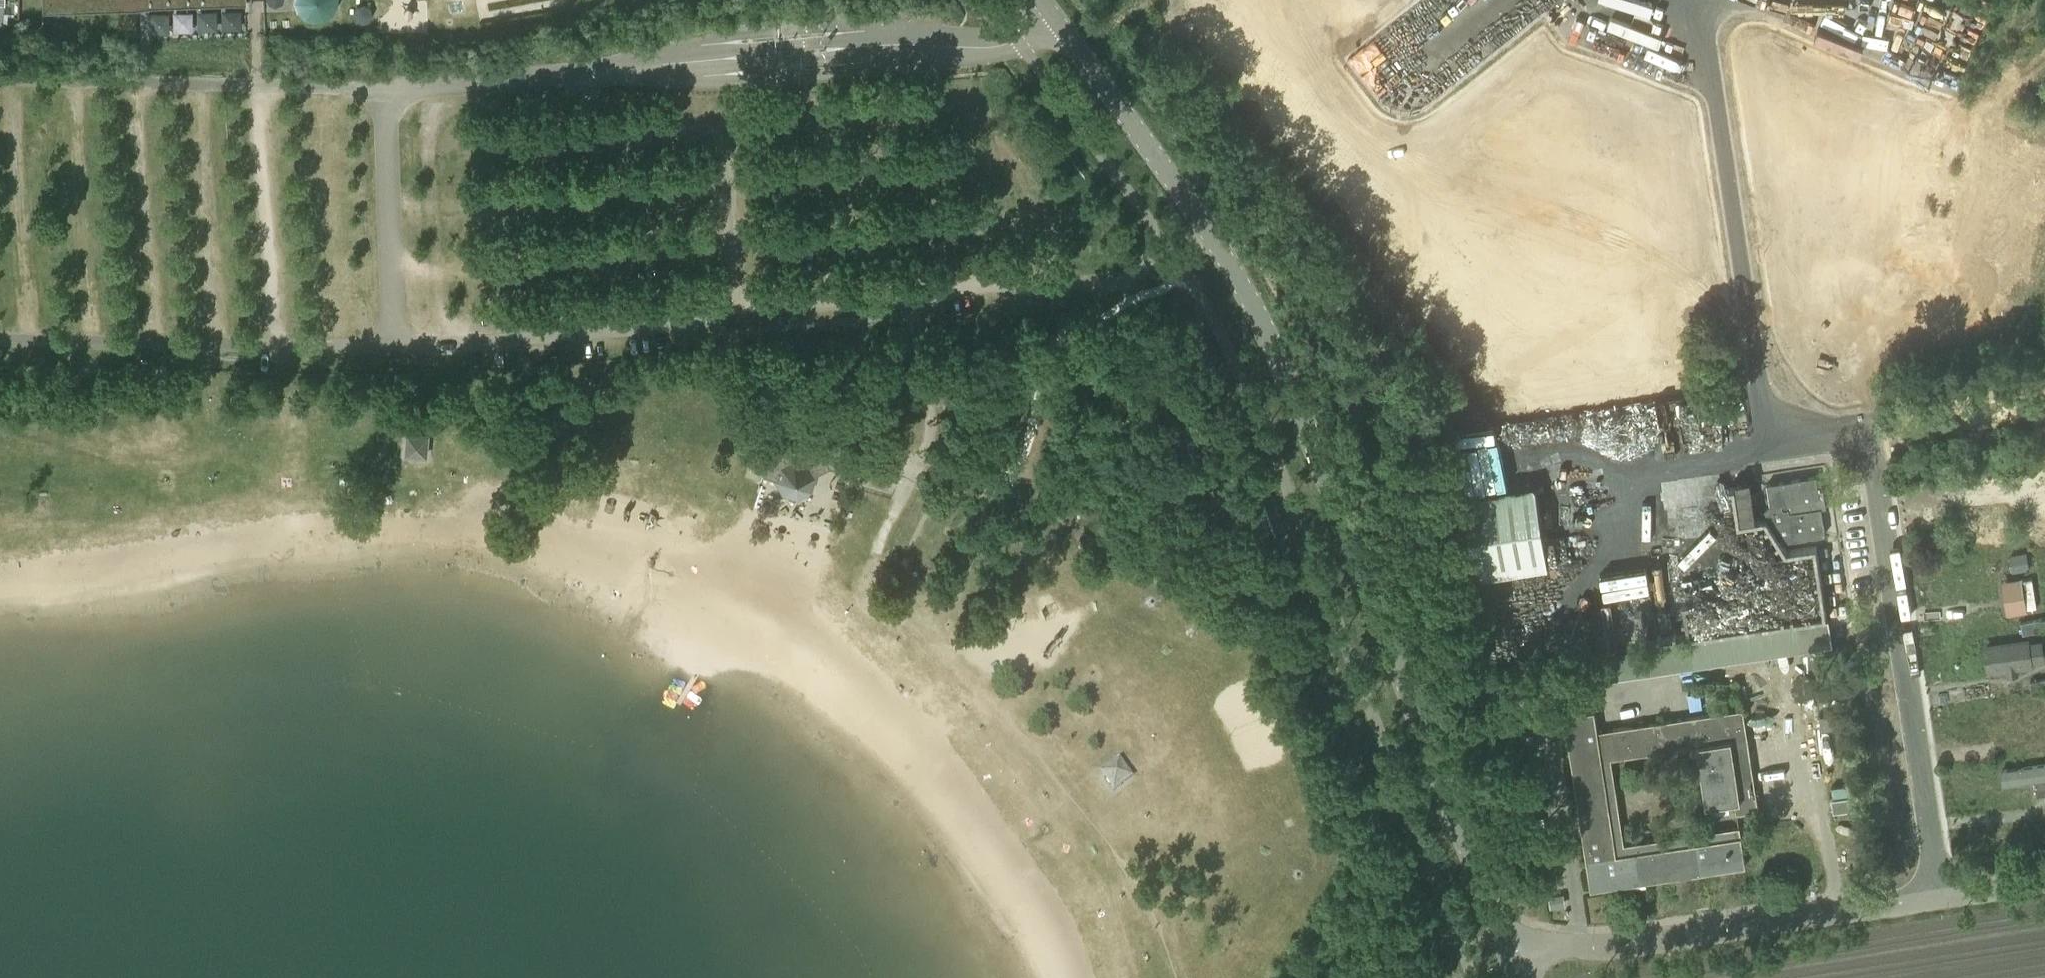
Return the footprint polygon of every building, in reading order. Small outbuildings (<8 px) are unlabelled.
[(9,21),(9,0),(0,0),(0,21),(9,21)] [(42,9),(223,2),(246,1),(246,0),(42,0),(42,9)] [(338,0),(300,0),(301,19),(339,17),(338,0)] [(1455,15),(1444,0),(1431,0),(1447,21),(1455,15)] [(1803,22),(1808,25),(1851,37),(1864,20),(1856,50),(1912,66),(1913,64),(1921,36),(1927,38),(1935,27),(1900,2),(1902,0),(1868,0),(1869,0),(1863,8),(1853,1),(1851,0),(1823,0),(1821,8),(1808,5),(1803,22)] [(1566,414),(1567,431),(1600,429),(1599,412),(1566,414)] [(401,438),(400,449),(432,452),(433,440),(401,438)] [(784,492),(798,495),(809,489),(812,477),(830,467),(847,471),(851,454),(823,446),(821,451),(791,443),(769,456),(767,455),(762,475),(776,478),(784,492)] [(1767,483),(1770,504),(1765,508),(1784,540),(1793,539),(1826,534),(1822,507),(1826,507),(1824,488),(1818,489),(1816,475),(1767,483)] [(1735,481),(1739,522),(1764,520),(1760,478),(1735,481)] [(1535,485),(1455,497),(1468,576),(1548,564),(1535,485)] [(1743,570),(1733,572),(1725,542),(1688,551),(1695,579),(1707,576),(1710,588),(1745,580),(1743,570)] [(2016,569),(2034,567),(2031,550),(2014,553),(2016,569)] [(2008,585),(2012,614),(2031,612),(2027,583),(2008,585)] [(1690,602),(1695,633),(1715,629),(1710,599),(1690,602)] [(2022,622),(2024,634),(2044,630),(2044,618),(2022,622)] [(1988,662),(1990,671),(2030,665),(2030,662),(2030,661),(2042,659),(2040,643),(2028,644),(2027,640),(1986,646),(1988,662)] [(2032,692),(2044,691),(2044,679),(2031,681),(2032,692)] [(1697,745),(1748,737),(1743,709),(1597,731),(1594,710),(1565,714),(1591,888),(1641,881),(1635,842),(1624,844),(1611,758),(1697,745)] [(1758,809),(1748,737),(1697,745),(1706,806),(1734,801),(1736,812),(1758,809)] [(1110,760),(1101,767),(1119,793),(1129,786),(1110,760)] [(2001,769),(2003,785),(2035,780),(2037,794),(2044,793),(2044,763),(2001,769)] [(1739,826),(1635,842),(1641,881),(1745,865),(1739,826)]
